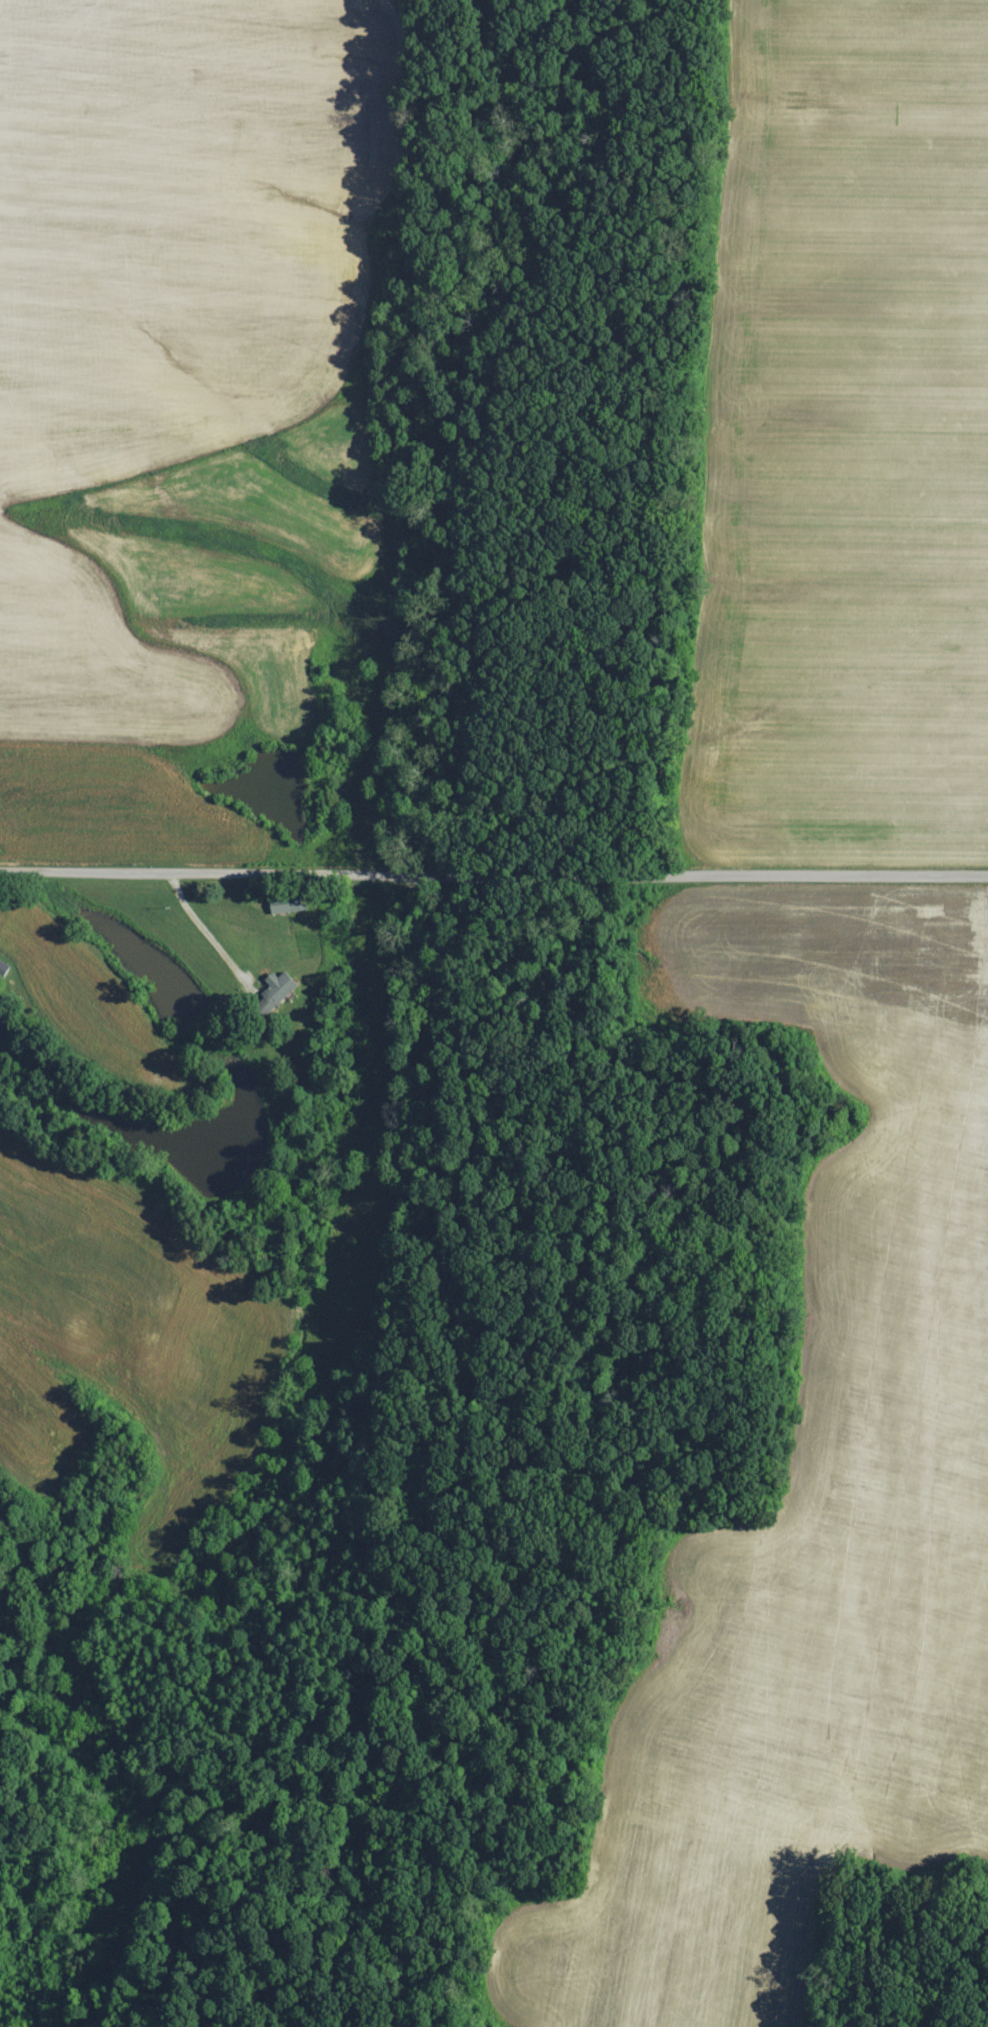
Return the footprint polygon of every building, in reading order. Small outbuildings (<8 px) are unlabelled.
[(272,898),(274,914),(306,911),(304,894),(272,898)]
